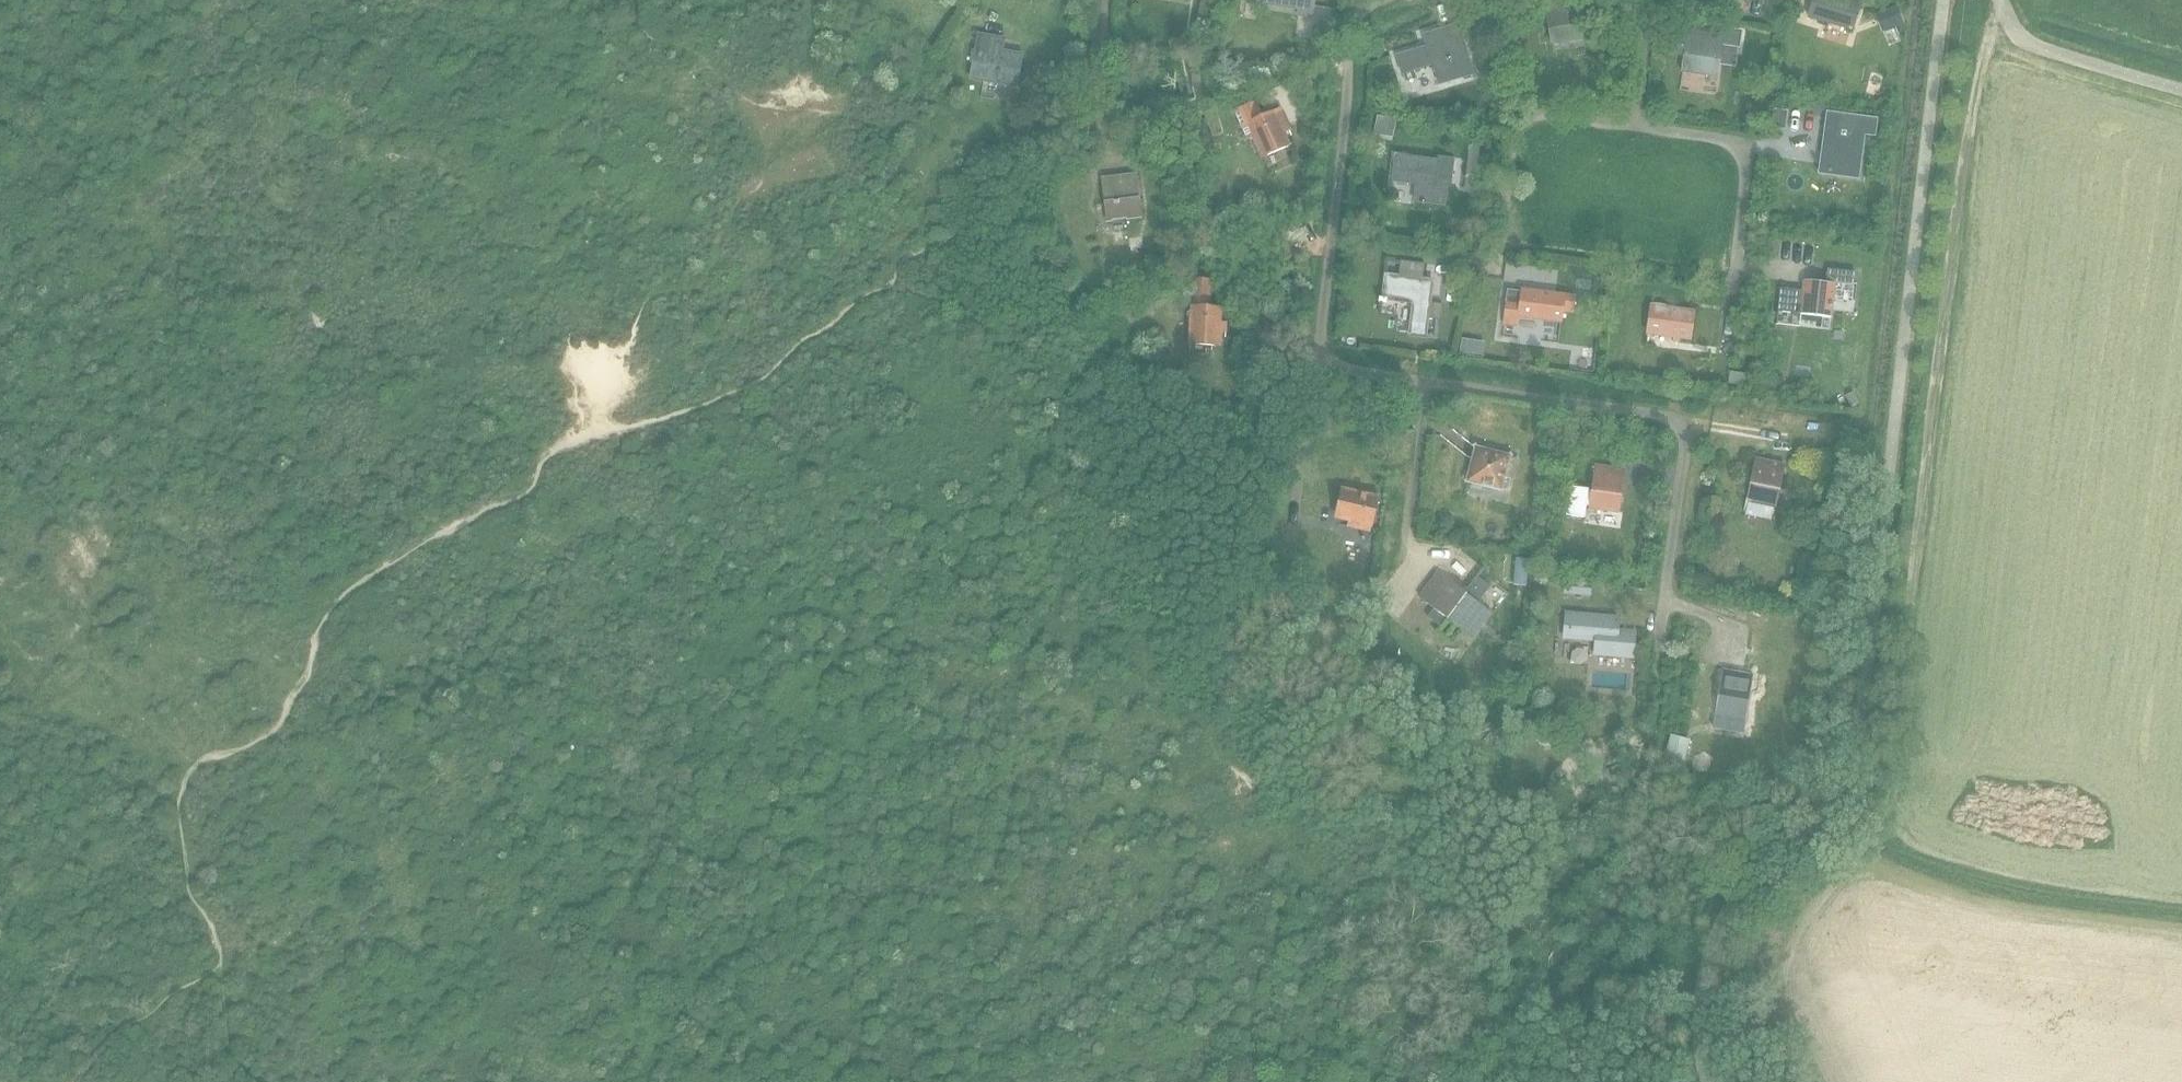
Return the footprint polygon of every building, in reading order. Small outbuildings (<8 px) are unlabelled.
[(1312,16),(1314,0),(1259,0),(1258,2),(1299,8),(1298,14),(1312,16)] [(1551,38),(1583,33),(1584,37),(1596,36),(1592,8),(1561,12),(1560,0),(1552,0),(1545,1),(1551,38)] [(1808,16),(1852,30),(1860,3),(1856,1),(1857,0),(1813,0),(1808,16)] [(1897,6),(1875,14),(1880,29),(1902,21),(1897,6)] [(1496,14),(1483,18),(1487,31),(1500,27),(1496,14)] [(1313,40),(1327,41),(1330,19),(1316,18),(1313,40)] [(1675,26),(1671,52),(1685,54),(1683,70),(1716,75),(1721,44),(1738,47),(1740,30),(1691,23),(1690,28),(1675,26)] [(1425,47),(1397,55),(1402,72),(1433,63),(1439,83),(1472,73),(1458,24),(1421,35),(1425,47)] [(978,34),(970,77),(1016,85),(1022,54),(996,50),(998,37),(978,34)] [(1253,100),(1231,110),(1244,139),(1253,134),(1262,153),(1288,141),(1284,133),(1290,130),(1280,109),(1279,109),(1277,103),(1258,112),(1253,100)] [(1809,100),(1808,108),(1825,110),(1826,103),(1809,100)] [(1747,120),(1761,122),(1764,105),(1749,102),(1747,120)] [(1774,110),(1772,127),(1783,128),(1785,129),(1787,111),(1774,110)] [(1827,112),(1821,160),(1840,162),(1839,175),(1858,178),(1864,133),(1875,135),(1877,119),(1827,112)] [(1377,115),(1373,132),(1384,135),(1394,128),(1396,119),(1377,115)] [(1396,155),(1392,180),(1417,183),(1415,200),(1445,204),(1447,181),(1453,181),(1455,157),(1439,155),(1438,160),(1396,155)] [(1103,178),(1107,220),(1140,216),(1135,174),(1103,178)] [(1130,267),(1130,268),(1131,269),(1131,270),(1131,271),(1132,271),(1132,272),(1133,273),(1134,273),(1135,274),(1136,274),(1137,274),(1138,274),(1139,274),(1140,273),(1141,273),(1142,272),(1142,271),(1143,271),(1143,270),(1143,269),(1143,268),(1143,267),(1143,266),(1143,265),(1143,264),(1142,264),(1142,263),(1141,263),(1141,262),(1140,262),(1139,261),(1138,261),(1137,261),(1136,261),(1135,261),(1134,262),(1133,262),(1133,263),(1132,263),(1132,264),(1131,264),(1131,265),(1131,266),(1130,267)] [(1386,274),(1383,298),(1414,302),(1409,334),(1426,336),(1427,319),(1441,320),(1443,306),(1429,305),(1433,280),(1424,279),(1425,267),(1400,263),(1398,276),(1386,274)] [(1780,288),(1778,311),(1831,317),(1834,283),(1853,285),(1855,271),(1828,268),(1826,282),(1804,279),(1803,290),(1780,288)] [(1190,339),(1219,341),(1219,331),(1226,331),(1226,322),(1220,321),(1221,308),(1209,307),(1210,279),(1194,279),(1193,306),(1192,306),(1190,339)] [(1574,314),(1577,293),(1565,292),(1565,294),(1522,288),(1520,301),(1506,300),(1503,323),(1517,325),(1518,316),(1561,321),(1562,312),(1574,314)] [(1648,328),(1674,331),(1673,341),(1679,342),(1680,337),(1690,338),(1694,310),(1651,305),(1648,328)] [(1267,322),(1266,339),(1278,340),(1279,323),(1267,322)] [(1339,347),(1358,349),(1359,338),(1341,336),(1340,340),(1339,347)] [(1462,339),(1459,354),(1482,358),(1484,342),(1462,339)] [(1730,371),(1728,384),(1746,386),(1747,373),(1730,371)] [(1770,379),(1768,391),(1783,394),(1785,381),(1778,379),(1770,379)] [(1851,396),(1840,402),(1847,413),(1853,410),(1858,407),(1851,396)] [(1466,481),(1502,489),(1510,454),(1475,445),(1466,481)] [(1746,500),(1775,506),(1784,464),(1756,458),(1746,500)] [(1571,486),(1568,515),(1586,517),(1587,507),(1618,511),(1624,469),(1595,465),(1592,488),(1571,486)] [(1339,517),(1372,524),(1378,496),(1346,489),(1339,517)] [(1517,558),(1515,585),(1528,586),(1530,559),(1517,558)] [(1430,579),(1417,596),(1434,608),(1428,616),(1440,626),(1447,617),(1464,631),(1483,606),(1478,602),(1490,586),(1477,576),(1465,592),(1443,576),(1437,571),(1435,572),(1430,579)] [(1565,580),(1564,594),(1591,596),(1592,582),(1565,580)] [(1565,613),(1562,638),(1596,641),(1595,653),(1632,657),(1634,631),(1617,630),(1618,617),(1565,613)] [(1716,712),(1745,717),(1752,674),(1723,669),(1716,712)] [(1663,760),(1684,766),(1690,739),(1669,734),(1663,760)]
